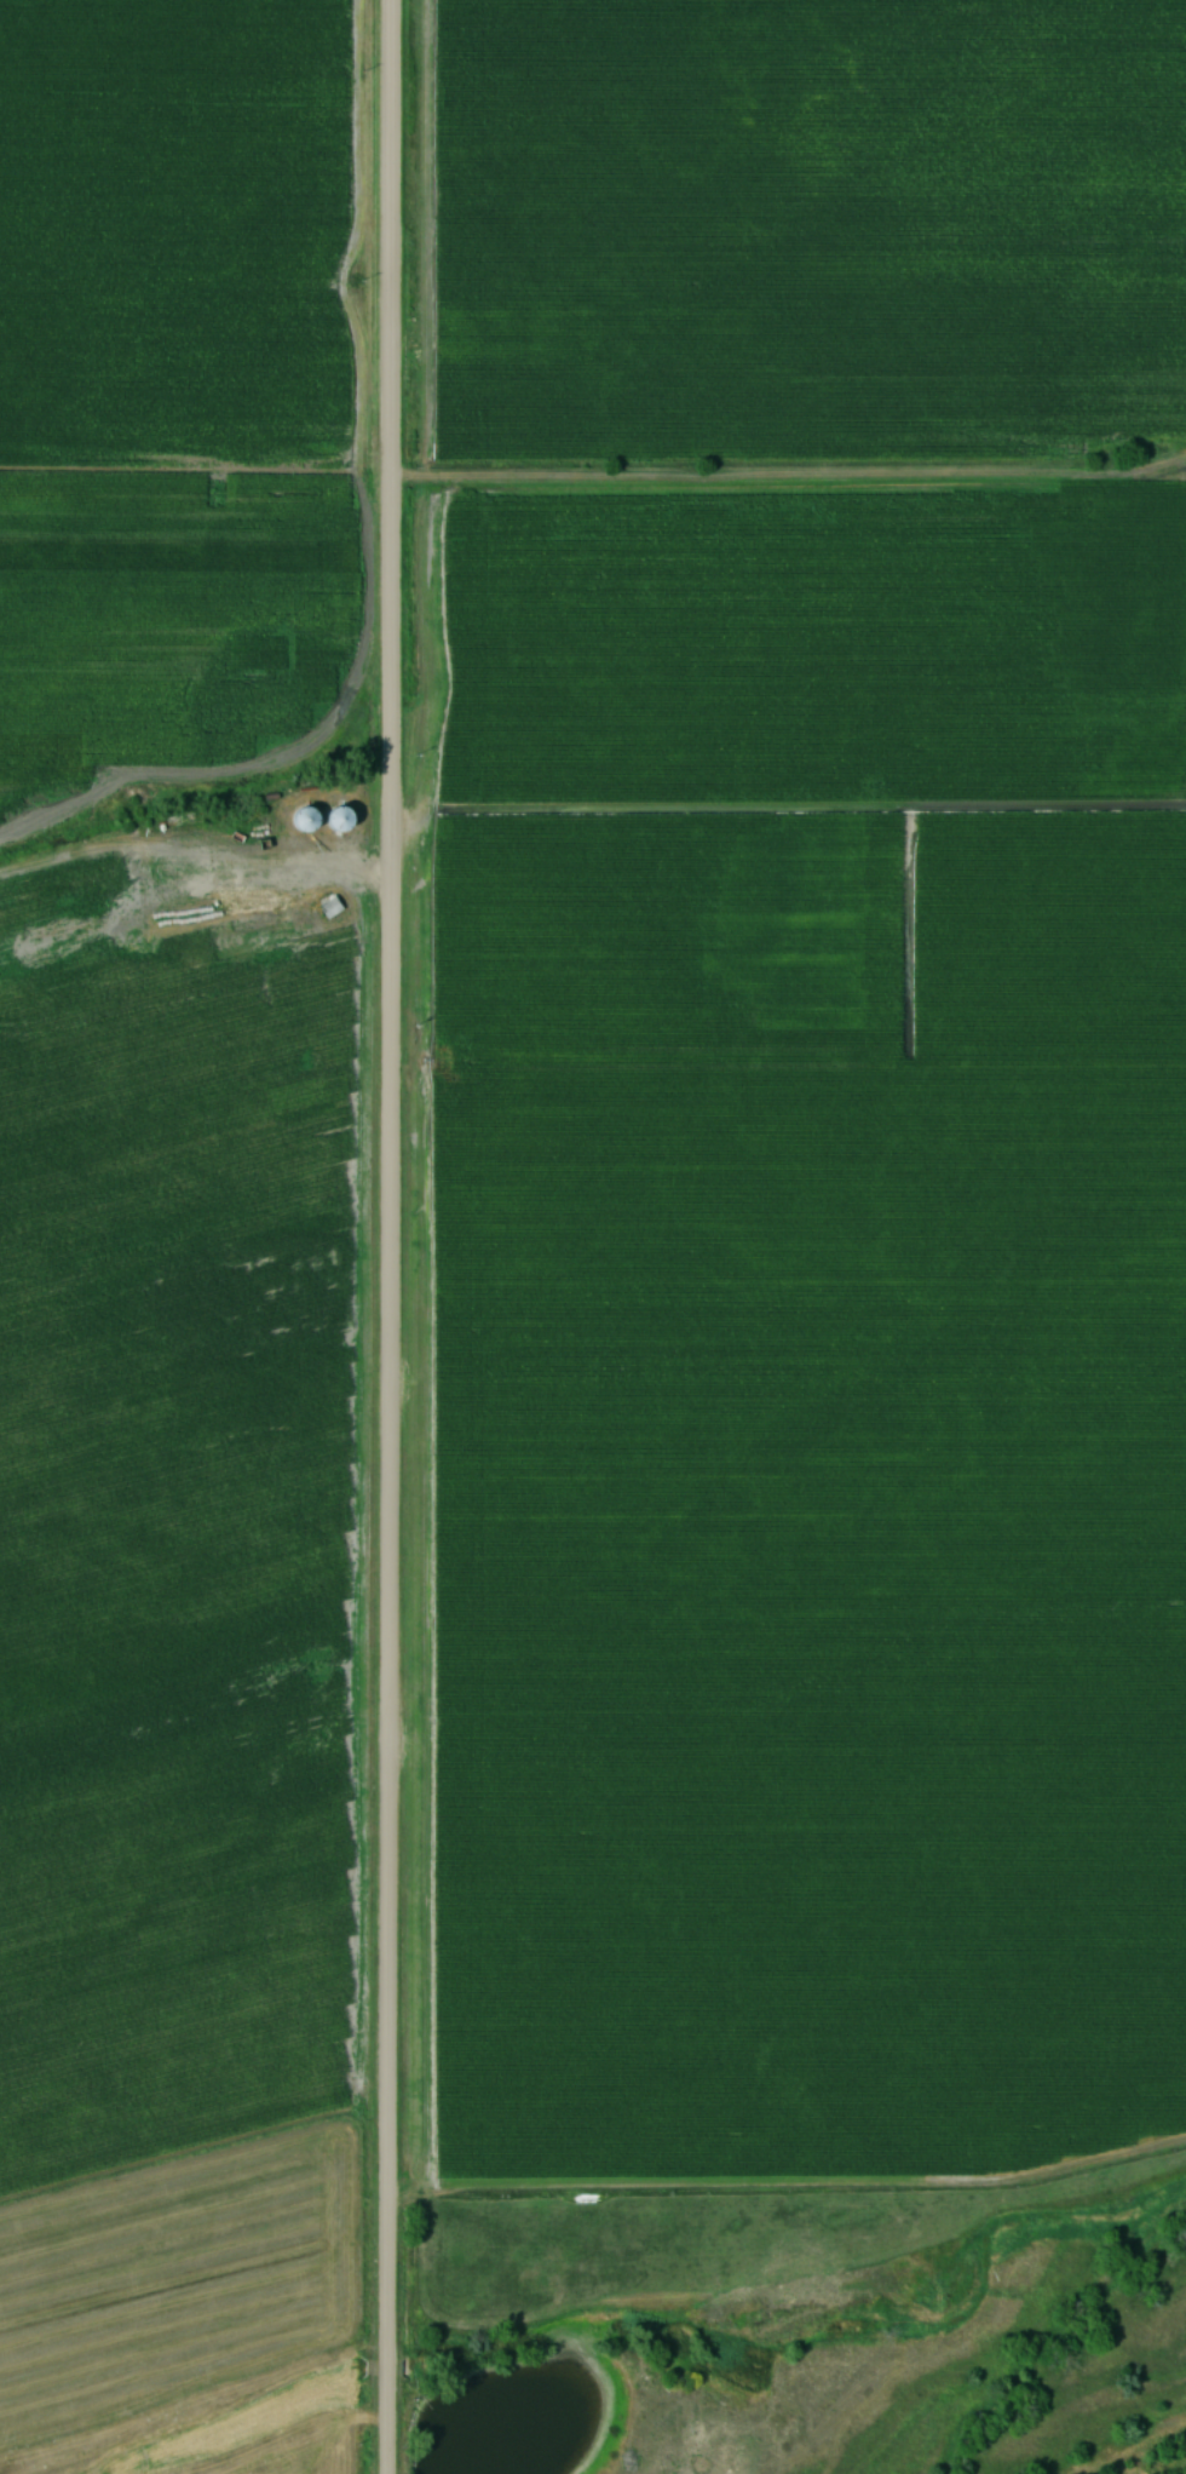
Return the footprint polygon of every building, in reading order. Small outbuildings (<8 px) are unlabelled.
[(323,816),(308,808),(297,827),(312,835),(323,816)] [(321,902),(328,917),(344,909),(338,895),(321,902)]
